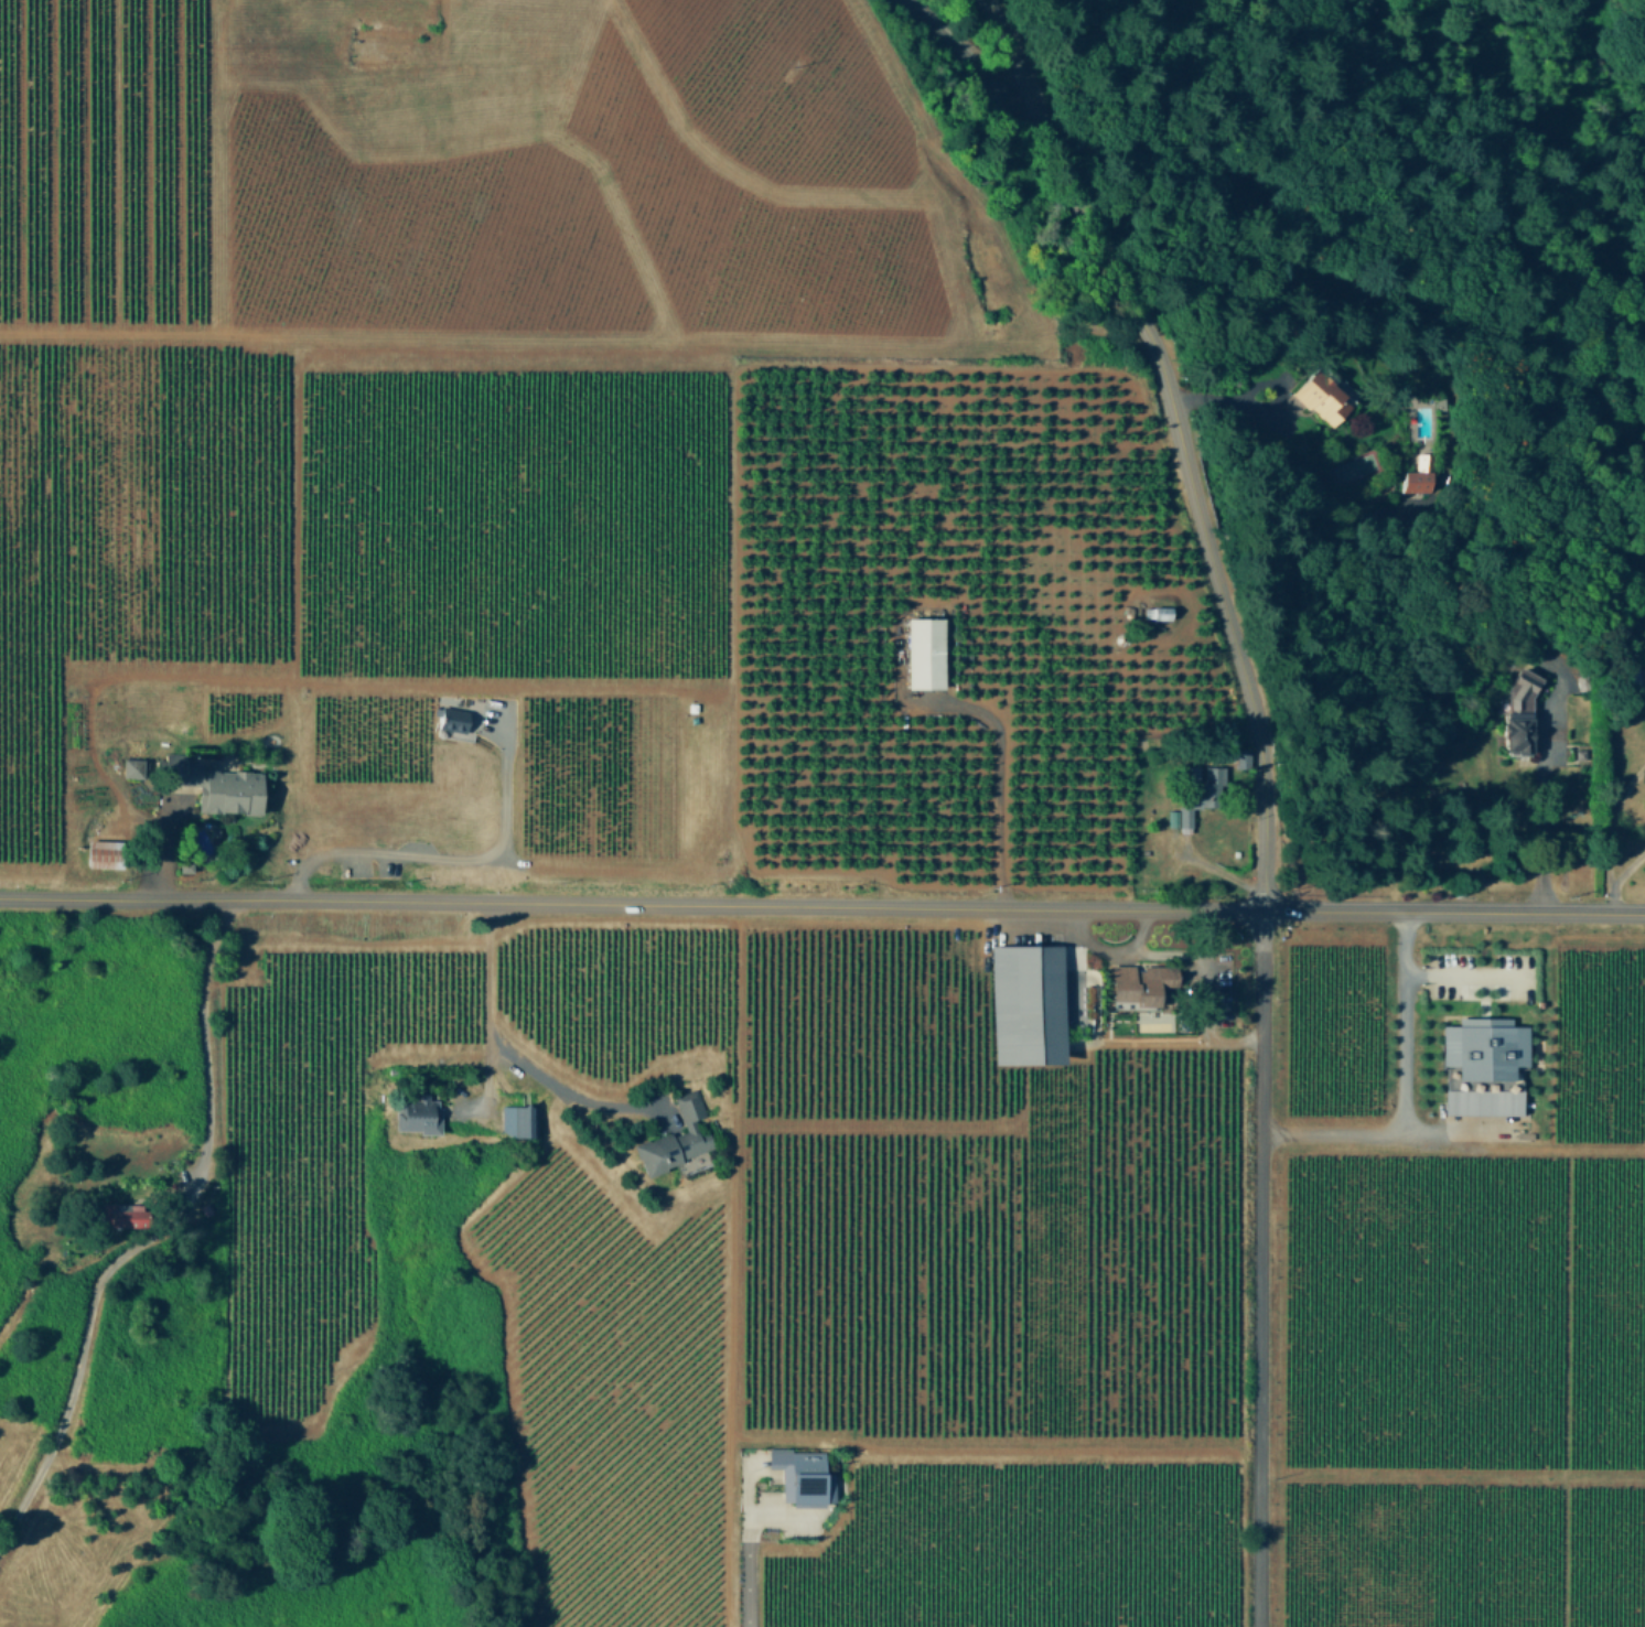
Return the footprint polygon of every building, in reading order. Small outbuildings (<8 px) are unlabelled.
[(1326,429),(1347,406),(1310,371),(1289,395),(1326,429)] [(1437,469),(1431,469),(1431,452),(1420,453),(1420,469),(1408,470),(1408,491),(1438,490),(1437,469)] [(1172,618),(1172,606),(1146,606),(1145,618),(1172,618)] [(943,690),(943,621),(907,621),(907,690),(943,690)] [(1533,667),(1504,665),(1499,756),(1528,757),(1533,667)] [(440,707),(439,736),(474,738),(475,709),(440,707)] [(1252,748),(1237,748),(1236,767),(1251,768),(1252,748)] [(187,775),(186,752),(167,753),(167,759),(161,759),(161,776),(187,775)] [(145,758),(125,757),(124,775),(145,776),(145,758)] [(1191,810),(1222,810),(1222,768),(1201,767),(1201,768),(1186,768),(1186,808),(1178,808),(1178,831),(1191,831),(1191,810)] [(262,772),(207,769),(206,786),(199,785),(198,810),(260,813),(262,772)] [(93,848),(88,847),(87,865),(119,867),(120,840),(93,839),(93,848)] [(1062,944),(991,945),(993,1064),(1064,1063),(1062,944)] [(1107,966),(1105,1005),(1170,1008),(1171,968),(1107,966)] [(1442,1024),(1442,1065),(1457,1065),(1457,1080),(1512,1080),(1512,1067),(1526,1067),(1526,1025),(1510,1025),(1510,1017),(1458,1017),(1458,1024),(1442,1024)] [(715,1148),(708,1129),(701,1132),(696,1118),(707,1114),(697,1087),(675,1096),(687,1130),(673,1136),(671,1130),(634,1144),(645,1175),(715,1148)] [(1445,1088),(1445,1114),(1522,1115),(1522,1090),(1445,1088)] [(397,1132),(440,1131),(440,1099),(429,1099),(429,1093),(418,1094),(418,1101),(396,1101),(397,1132)] [(531,1105),(502,1104),(502,1136),(531,1136),(531,1105)] [(140,1226),(141,1204),(109,1203),(108,1225),(140,1226)] [(834,1472),(825,1472),(825,1449),(769,1449),(769,1467),(781,1467),(781,1504),(825,1504),(825,1501),(834,1501),(834,1472)]
